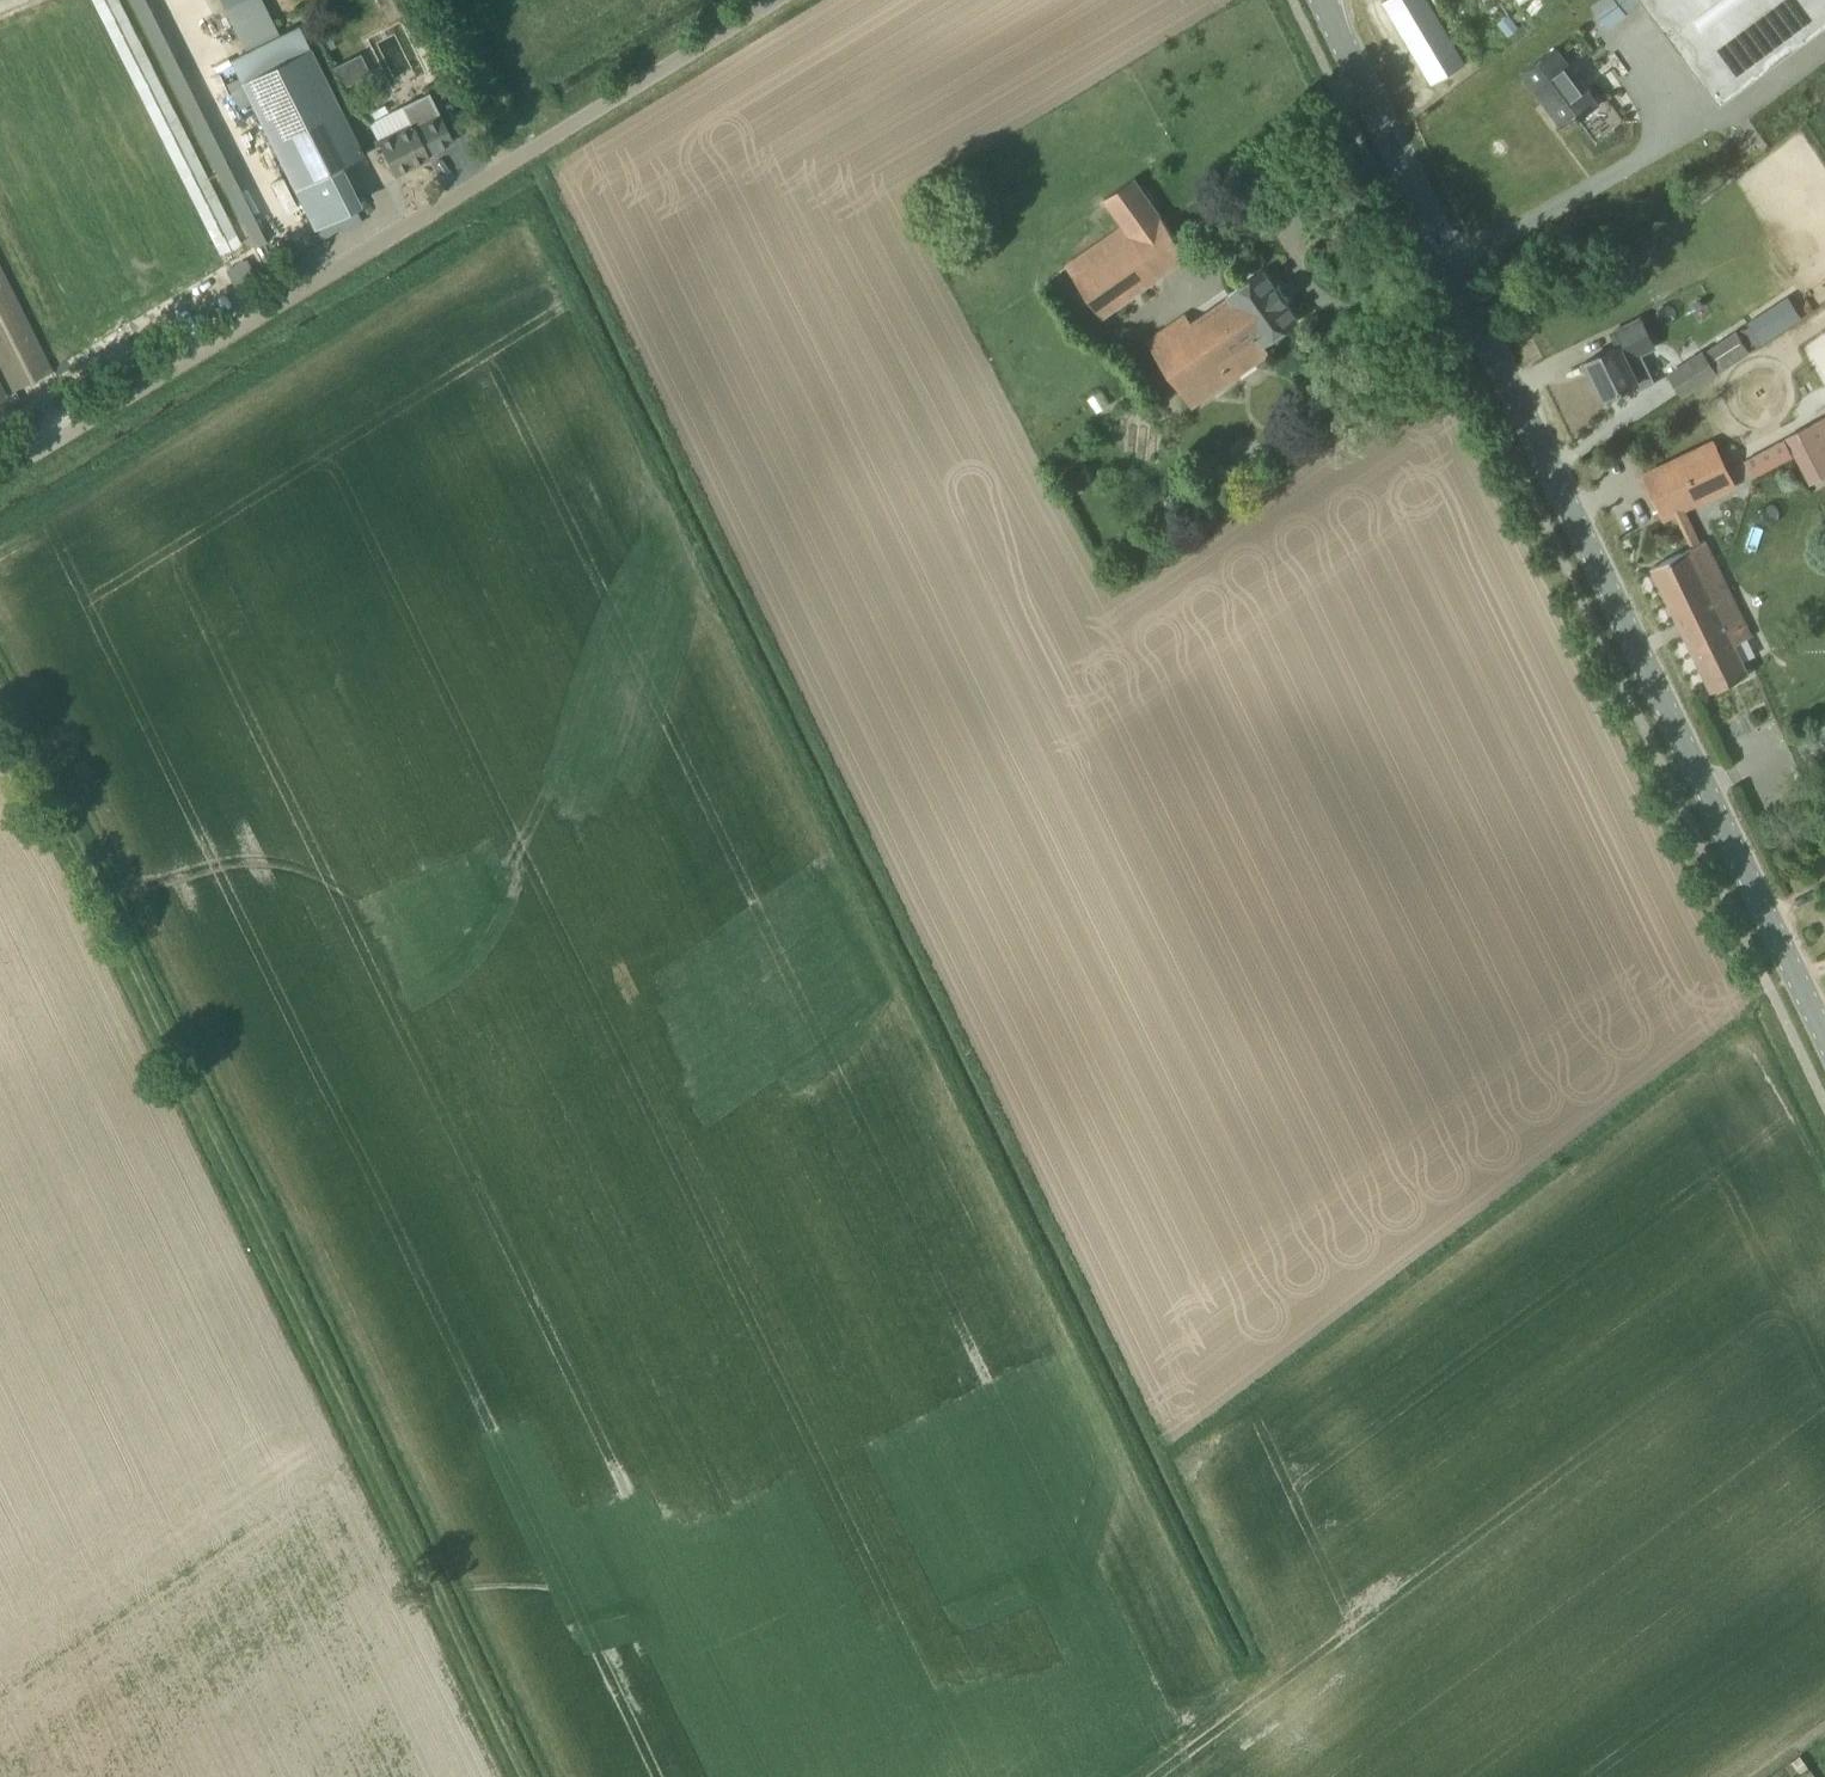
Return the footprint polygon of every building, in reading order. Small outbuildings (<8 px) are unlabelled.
[(1431,85),(1465,65),(1427,0),(1386,0),(1383,2),(1431,85)] [(1642,0),(1617,0),(1626,12),(1642,0)] [(1720,105),(1824,25),(1824,0),(1644,0),(1720,105)] [(323,202),(331,218),(356,205),(337,167),(363,154),(310,47),(241,81),(295,188),(297,187),(309,209),(323,202)] [(1596,102),(1556,49),(1523,73),(1562,125),(1575,115),(1578,119),(1597,146),(1626,125),(1605,96),(1596,102)] [(344,84),(372,71),(362,51),(334,65),(344,84)] [(395,175),(429,158),(427,154),(453,142),(428,93),(401,106),(410,123),(377,140),(395,175)] [(1103,319),(1189,256),(1134,177),(1103,199),(1121,225),(1066,264),(1074,275),(1103,319)] [(53,370),(0,263),(0,367),(12,390),(53,370)] [(1276,288),(1264,271),(1224,295),(1230,304),(1208,318),(1203,309),(1182,322),(1180,318),(1146,338),(1174,385),(1175,384),(1191,408),(1271,354),(1261,340),(1297,319),(1286,302),(1289,300),(1279,285),(1276,288)] [(1761,343),(1804,318),(1791,295),(1748,319),(1761,343)] [(1604,399),(1638,383),(1637,380),(1650,374),(1640,354),(1653,347),(1639,319),(1611,332),(1618,345),(1585,361),(1604,399)] [(1718,373),(1717,372),(1749,351),(1735,332),(1704,352),(1703,350),(1668,374),(1682,396),(1718,373)] [(1741,457),(1752,477),(1793,457),(1809,485),(1824,477),(1824,413),(1741,457)] [(1715,443),(1693,453),(1714,498),(1736,488),(1715,443)] [(1666,465),(1645,475),(1665,518),(1677,512),(1678,514),(1686,510),(1666,465)] [(1707,540),(1702,542),(1694,546),(1651,567),(1711,691),(1750,672),(1736,642),(1752,634),(1707,540)]
